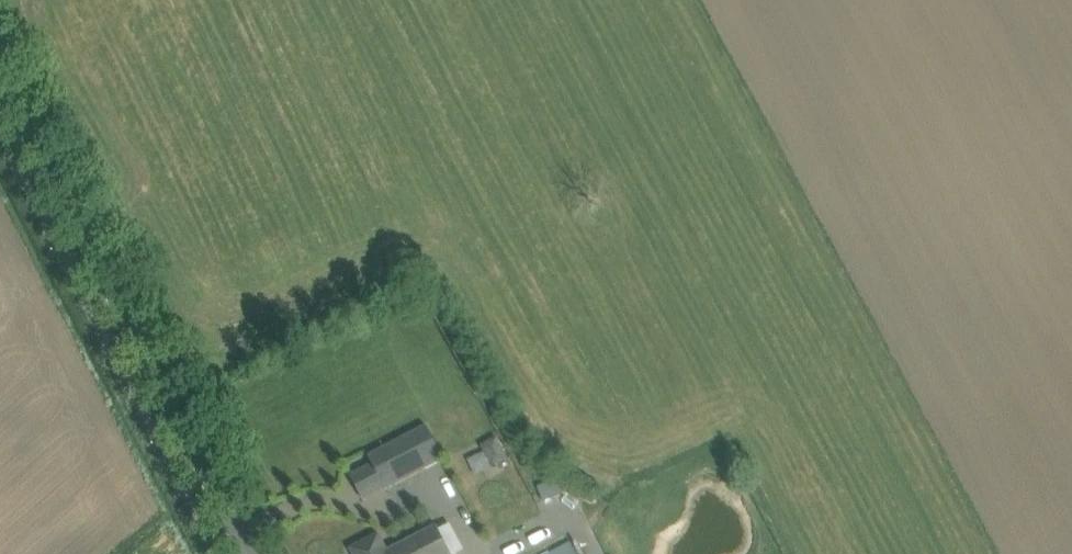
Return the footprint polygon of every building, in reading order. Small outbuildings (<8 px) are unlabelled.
[(428,424),(368,456),(384,490),(446,461),(428,424)] [(497,437),(483,444),(486,450),(470,458),(478,474),(509,458),(497,437)] [(560,477),(540,486),(545,499),(566,491),(560,477)] [(350,548),(353,553),(452,553),(438,526),(389,551),(379,532),(350,548)] [(571,542),(549,553),(577,553),(571,542)]
